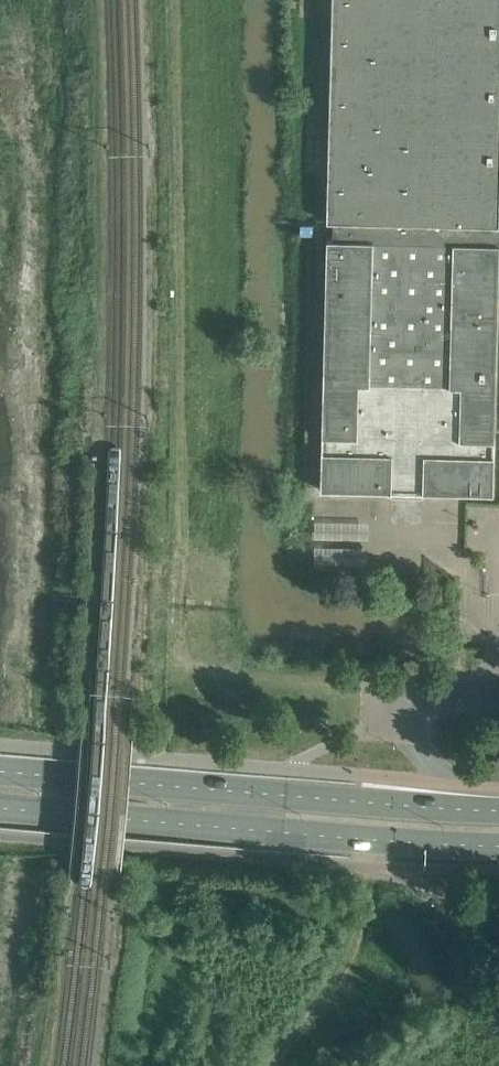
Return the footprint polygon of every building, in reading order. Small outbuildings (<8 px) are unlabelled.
[(326,220),(333,220),(332,239),(326,239),(321,436),(323,436),(322,451),(320,451),(319,488),(390,490),(390,495),(421,495),(421,491),(492,493),(493,455),(491,455),(492,440),(493,440),(497,269),(498,269),(498,0),(331,0),(326,220)]
